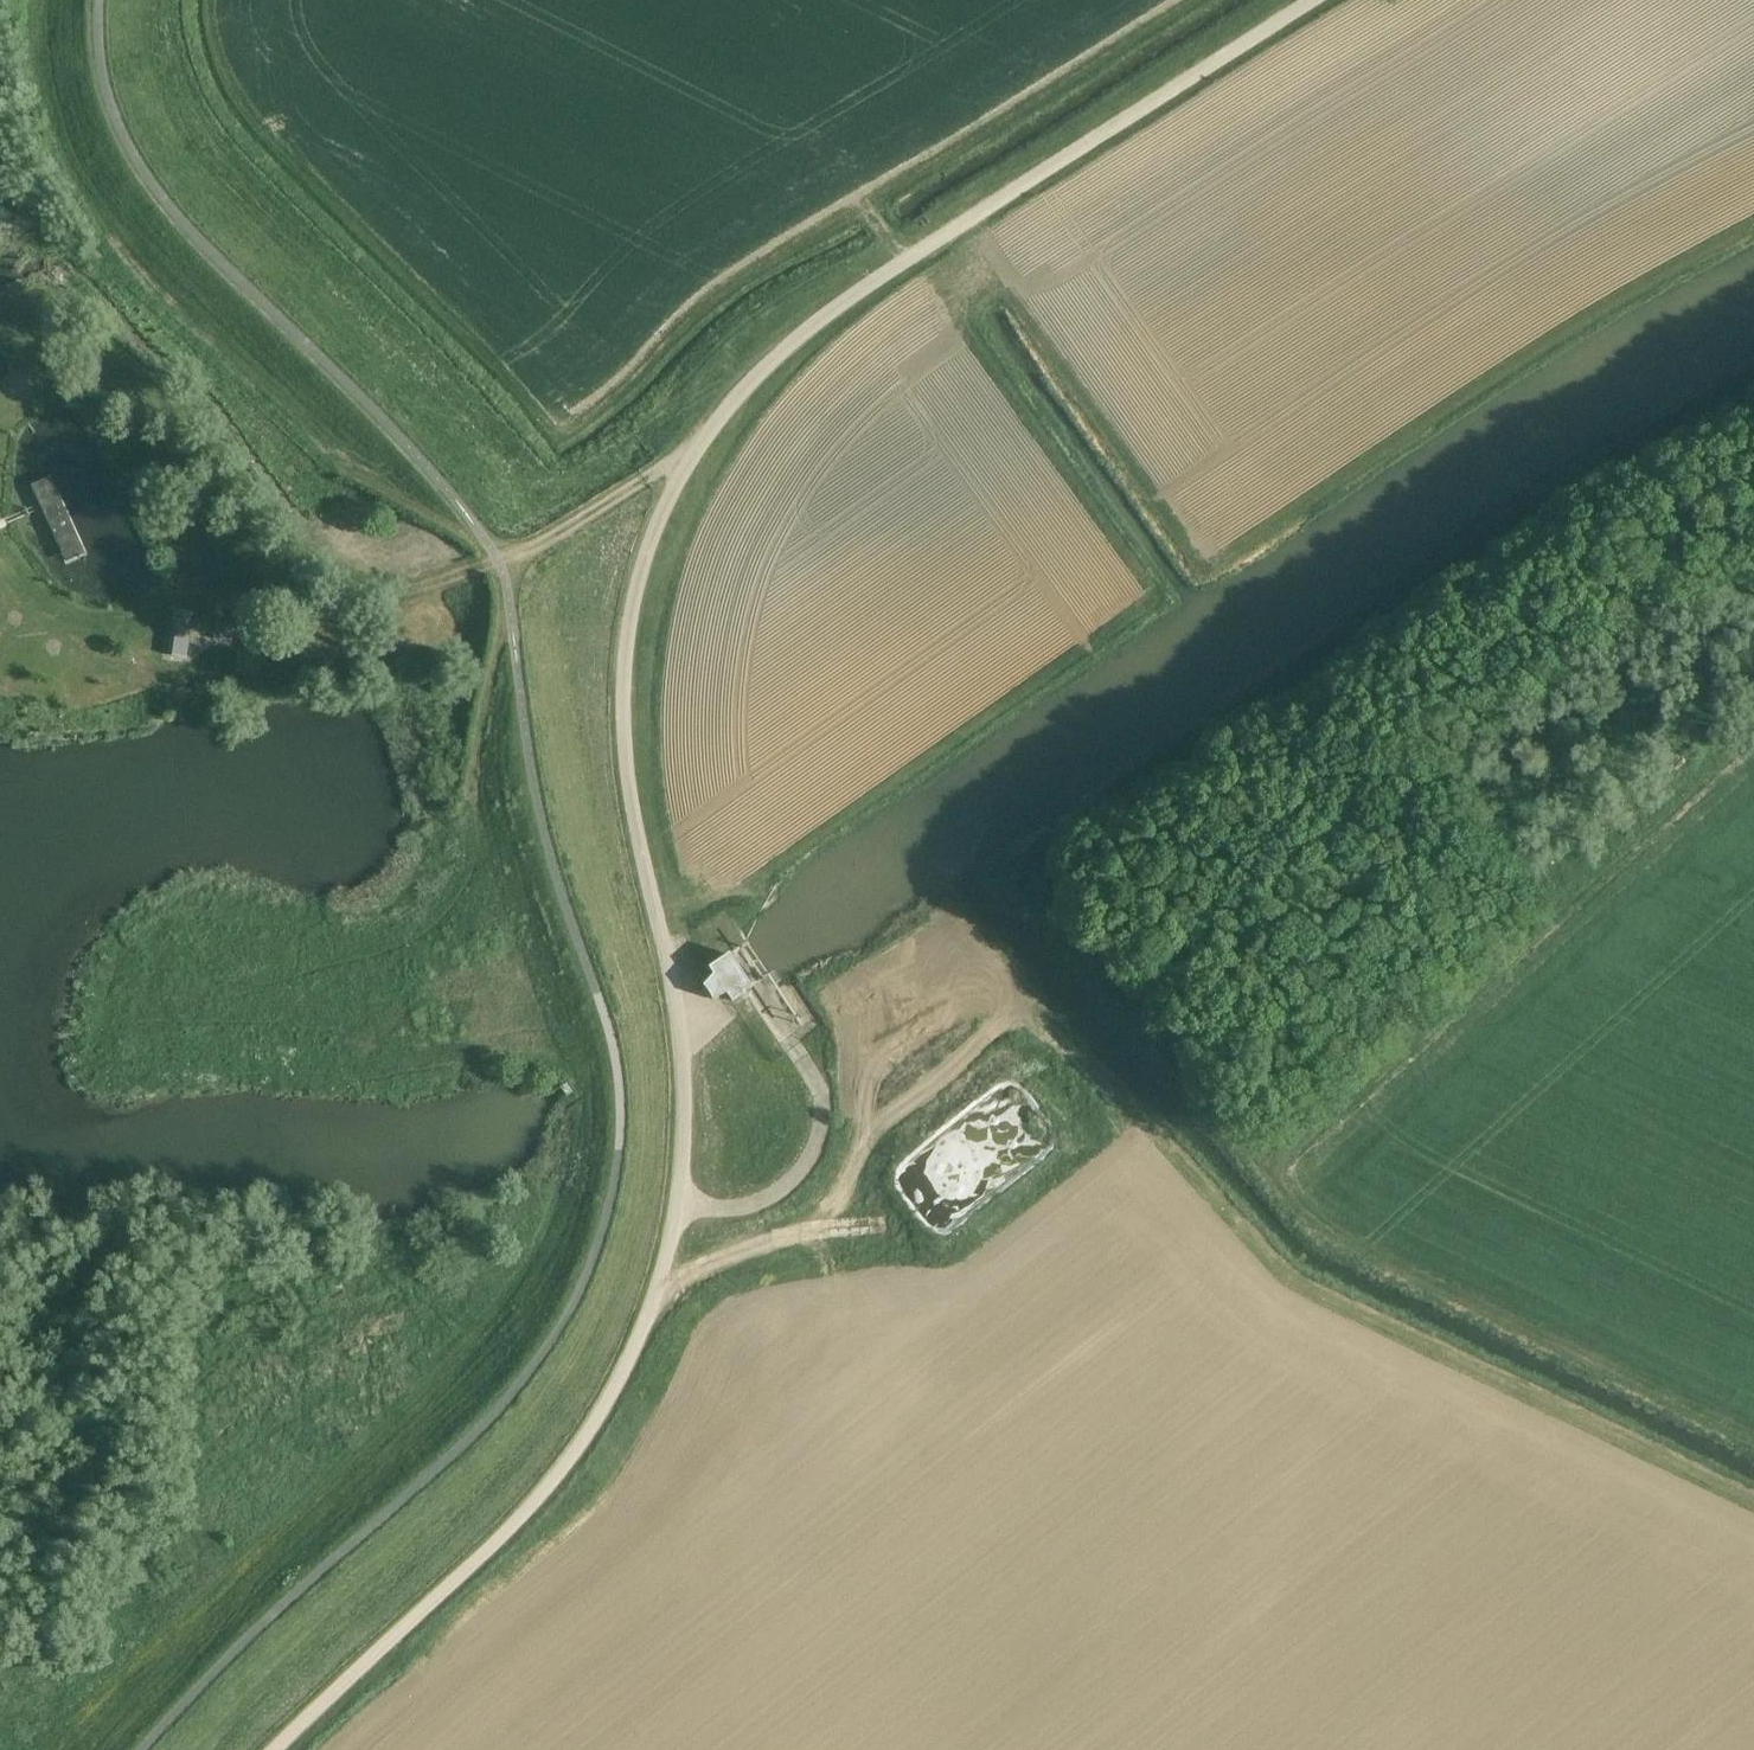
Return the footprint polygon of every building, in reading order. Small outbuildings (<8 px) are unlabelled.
[(51,481),(32,490),(66,567),(86,558),(51,481)] [(174,613),(167,658),(187,661),(193,616),(174,613)] [(234,627),(217,625),(215,644),(231,646),(234,627)] [(712,986),(701,997),(704,1000),(709,1008),(710,1011),(725,1006),(730,1013),(750,999),(728,965),(707,979),(712,986)]
